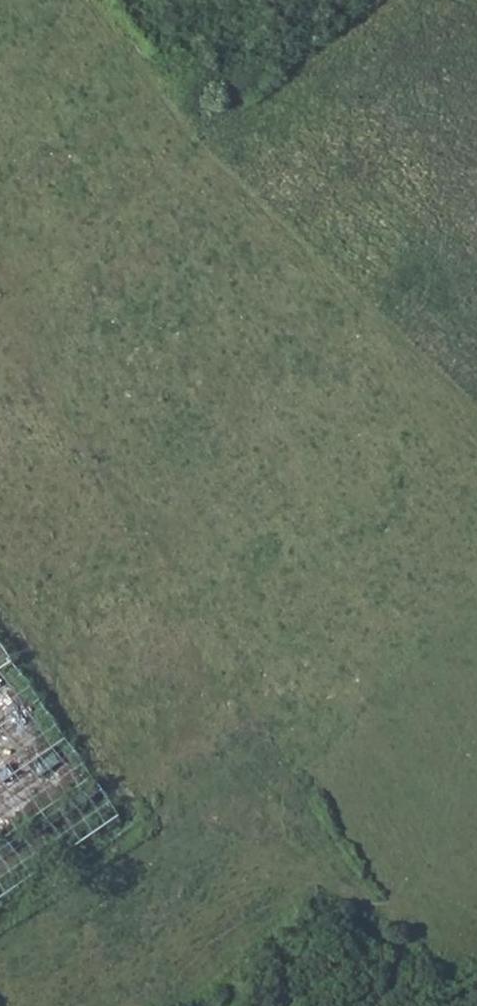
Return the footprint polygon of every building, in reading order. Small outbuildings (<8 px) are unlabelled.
[(117,815),(0,651),(0,899),(117,815)]
